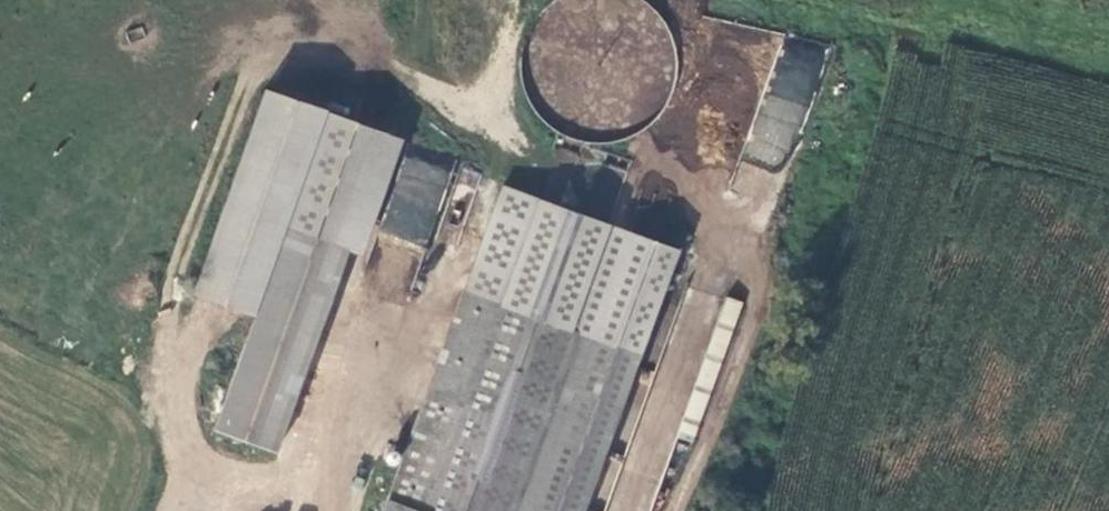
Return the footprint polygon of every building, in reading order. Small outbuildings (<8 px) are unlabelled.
[(529,133),(671,138),(676,0),(534,0),(529,133)] [(785,35),(744,154),(784,168),(825,49),(785,35)] [(383,146),(260,103),(188,305),(250,327),(210,442),(270,464),(383,146)] [(404,154),(376,229),(425,247),(452,172),(404,154)] [(614,200),(622,173),(604,167),(596,195),(614,200)] [(666,248),(489,190),(384,508),(394,510),(580,510),(666,248)] [(680,458),(733,314),(715,307),(661,453),(680,458)]
